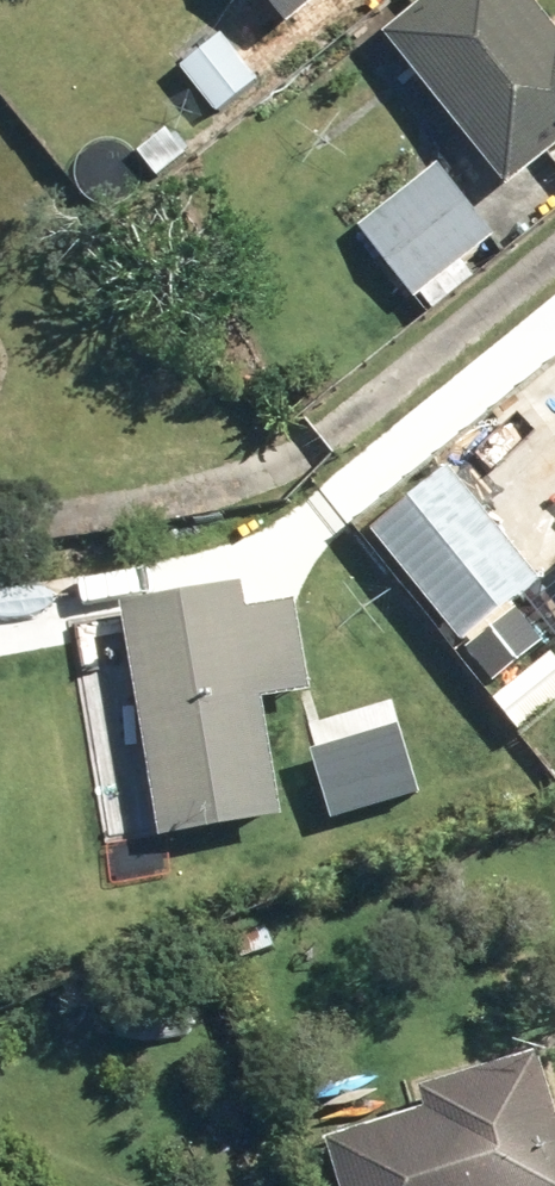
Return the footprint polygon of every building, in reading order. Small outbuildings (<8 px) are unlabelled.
[(285,33),(326,0),(259,0),(285,33)] [(505,196),(554,155),(554,40),(522,0),(428,0),(378,42),(505,196)] [(176,72),(215,118),(255,86),(217,39),(176,72)] [(360,230),(414,302),(492,243),(438,172),(360,230)] [(368,537),(462,652),(538,590),(444,475),(368,537)] [(119,607),(156,848),(327,821),(294,608),(245,615),(241,588),(119,607)] [(487,705),(514,741),(554,710),(554,664),(550,657),(487,705)] [(240,942),(246,960),(265,953),(259,936),(240,942)] [(334,1185),(554,1185),(554,1123),(537,1061),(417,1097),(424,1119),(323,1149),(334,1185)]
